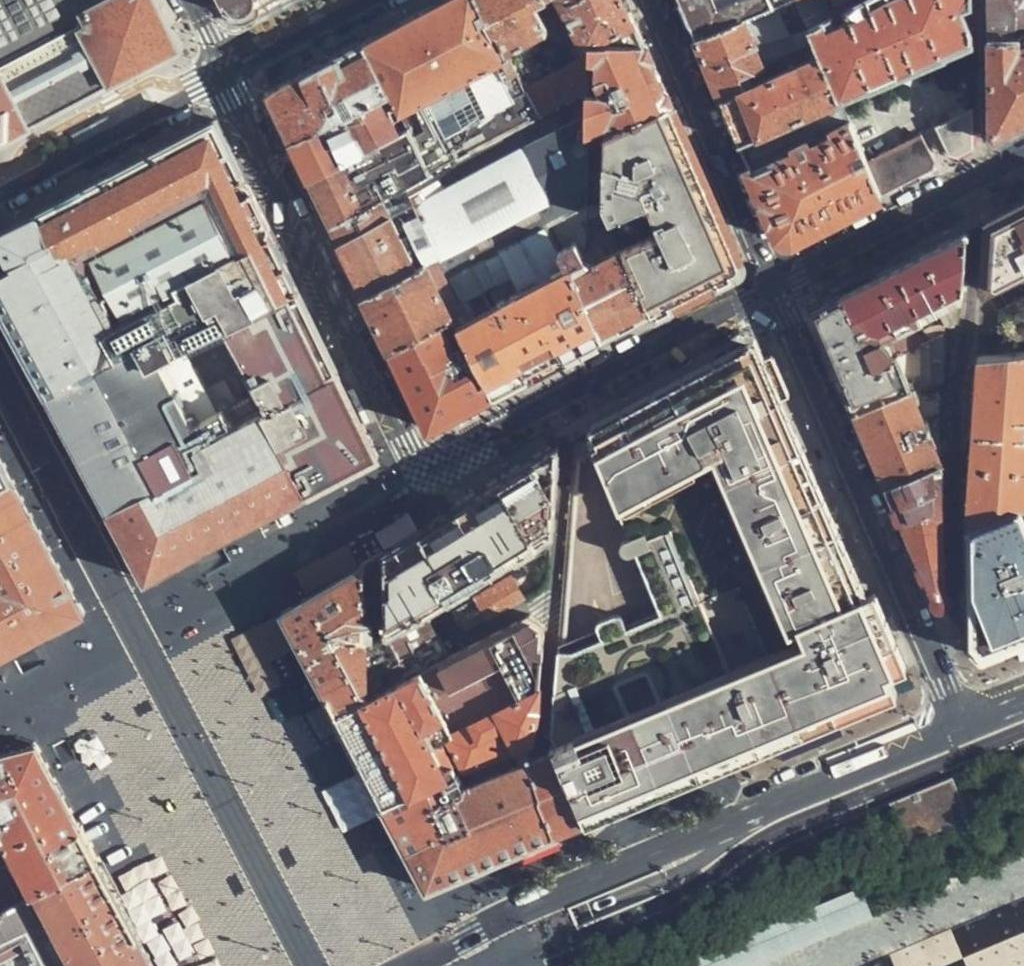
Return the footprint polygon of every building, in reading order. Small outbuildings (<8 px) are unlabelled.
[(4,140),(14,134),(32,126),(182,49),(159,0),(0,0),(0,142),(4,140)] [(231,14),(248,16),(279,0),(224,0),(231,14)] [(479,0),(443,0),(365,42),(394,93),(413,131),(433,172),(540,117),(479,0)] [(540,117),(591,91),(591,85),(580,64),(539,85),(536,80),(541,76),(531,56),(539,51),(533,41),(552,31),(543,15),(552,10),(547,0),(479,0),(540,117)] [(552,10),(580,64),(591,85),(593,47),(635,24),(625,0),(547,0),(552,10)] [(684,13),(696,40),(777,6),(774,0),(678,0),(684,13)] [(696,40),(718,89),(723,100),(771,79),(760,71),(768,68),(766,62),(757,43),(804,24),(807,30),(831,17),(823,0),(792,0),(777,6),(696,40)] [(845,10),(850,20),(837,28),(831,17),(807,30),(812,42),(815,48),(840,100),(867,88),(869,91),(911,73),(944,59),(943,56),(972,45),(972,31),(962,10),(971,5),(971,0),(864,0),(845,10)] [(989,37),(1021,36),(1023,34),(1023,0),(988,0),(989,15),(989,37)] [(653,64),(635,24),(593,47),(591,85),(591,91),(589,147),(607,137),(672,106),(653,64)] [(757,43),(766,62),(812,42),(807,30),(804,24),(757,43)] [(989,37),(991,130),(996,135),(1023,121),(1023,45),(1022,46),(1021,36),(989,37)] [(394,93),(365,42),(318,66),(268,93),(293,144),(394,93)] [(771,79),(723,100),(737,134),(741,142),(840,100),(815,48),(811,51),(815,61),(771,79)] [(591,91),(540,117),(433,172),(390,198),(414,249),(419,266),(438,256),(449,279),(587,206),(587,204),(589,147),(591,91)] [(394,93),(293,144),(311,180),(413,131),(394,93)] [(840,100),(741,142),(780,233),(794,239),(838,217),(883,193),(868,161),(840,100)] [(951,153),(959,155),(974,147),(973,108),(968,110),(965,105),(949,112),(952,118),(937,126),(951,153)] [(609,215),(655,313),(699,291),(743,268),(707,187),(672,106),(607,137),(604,204),(609,215)] [(142,580),(149,576),(236,531),(247,525),(377,456),(372,447),(210,123),(3,231),(0,233),(0,311),(142,580)] [(413,131),(311,180),(321,201),(347,254),(359,279),(414,249),(390,198),(433,172),(413,131)] [(922,133),(868,161),(883,193),(934,168),(937,160),(922,133)] [(977,356),(1023,354),(1023,316),(1014,316),(1005,279),(1023,270),(1023,203),(986,223),(977,356)] [(587,206),(588,218),(609,215),(604,204),(587,204),(587,206)] [(455,317),(496,396),(552,367),(605,339),(570,269),(587,260),(588,218),(587,206),(449,279),(466,312),(455,317)] [(570,269),(605,339),(631,326),(655,313),(609,215),(588,218),(587,260),(570,269)] [(890,271),(841,296),(868,347),(883,340),(905,329),(906,333),(912,330),(910,326),(920,322),(928,335),(930,340),(946,333),(946,326),(957,323),(966,233),(890,271)] [(414,249),(359,279),(363,287),(367,295),(419,266),(414,249)] [(419,266),(367,295),(386,336),(392,347),(455,317),(466,312),(449,279),(438,256),(419,266)] [(834,362),(855,411),(944,379),(946,333),(930,340),(928,335),(917,335),(887,348),(883,340),(868,347),(841,296),(812,311),(834,362)] [(455,317),(392,347),(432,429),(465,412),(496,396),(455,317)] [(681,383),(587,434),(590,442),(573,451),(573,457),(574,464),(595,454),(664,615),(628,630),(623,620),(620,615),(615,614),(592,625),(591,629),(593,634),(560,648),(554,736),(559,747),(555,750),(557,754),(555,755),(584,824),(609,813),(747,755),(814,727),(850,712),(898,692),(891,673),(906,668),(874,592),(866,596),(854,567),(824,497),(780,398),(790,393),(773,355),(759,362),(750,346),(681,383)] [(977,356),(974,396),(968,532),(1019,506),(1023,505),(1023,354),(977,356)] [(863,430),(886,485),(944,462),(944,379),(855,411),(863,430)] [(447,513),(386,550),(388,632),(424,611),(553,535),(557,459),(558,447),(447,513)] [(0,452),(0,496),(10,491),(18,487),(0,452)] [(944,462),(886,485),(911,542),(937,604),(947,600),(944,462)] [(77,617),(86,612),(18,487),(10,491),(0,496),(0,658),(77,617)] [(968,532),(967,644),(983,658),(1023,642),(1023,518),(1019,506),(968,532)] [(323,695),(334,716),(419,673),(449,657),(424,611),(388,632),(386,550),(374,557),(290,606),(281,611),(326,693),(323,695)] [(493,618),(527,601),(514,578),(480,596),(493,618)] [(480,596),(454,611),(465,630),(493,618),(480,596)] [(449,657),(419,673),(453,737),(545,687),(548,624),(533,616),(449,657)] [(530,744),(538,741),(542,710),(545,687),(453,737),(419,673),(334,716),(383,808),(387,807),(430,889),(439,885),(537,844),(560,834),(536,761),(530,744)] [(530,744),(536,761),(542,758),(538,741),(530,744)] [(97,855),(55,776),(38,744),(29,746),(0,754),(0,848),(6,846),(12,856),(0,863),(0,901),(89,859),(97,855)] [(536,761),(560,834),(584,824),(555,755),(554,752),(542,758),(536,761)] [(955,785),(919,792),(926,825),(961,819),(955,785)] [(97,855),(89,859),(0,901),(0,965),(156,965),(97,855)] [(673,959),(676,965),(749,965),(874,913),(858,882),(673,959)]
